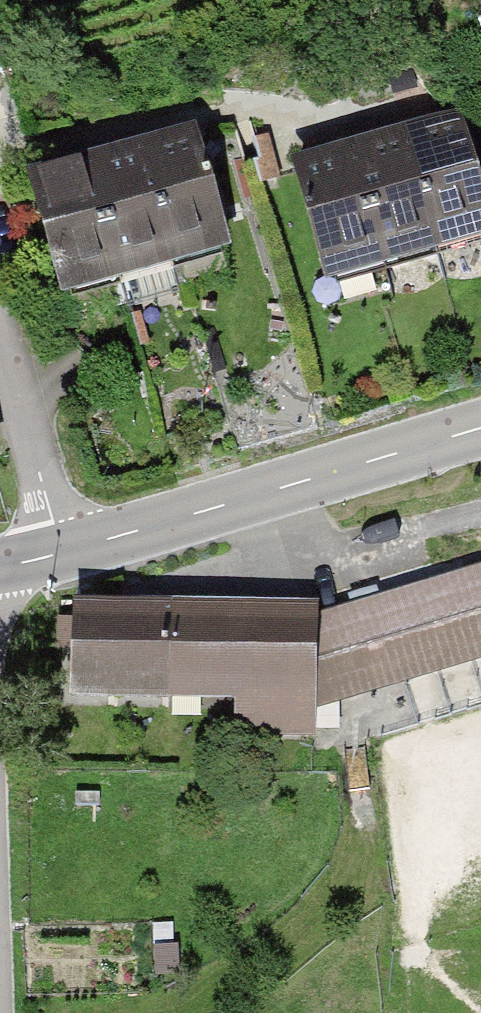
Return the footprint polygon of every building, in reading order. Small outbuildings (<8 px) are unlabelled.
[(412,135),(446,253),(480,243),(480,143),(474,118),(412,135)] [(209,133),(148,151),(181,263),(242,246),(209,133)] [(412,135),(351,153),(385,270),(446,253),(412,135)] [(148,151),(88,168),(121,281),(181,263),(148,151)] [(351,153),(289,171),(323,288),(385,270),(351,153)] [(88,168),(27,186),(60,299),(121,281),(88,168)] [(332,617),(366,730),(480,695),(480,572),(332,617)] [(308,717),(312,609),(67,599),(63,707),(308,717)]
